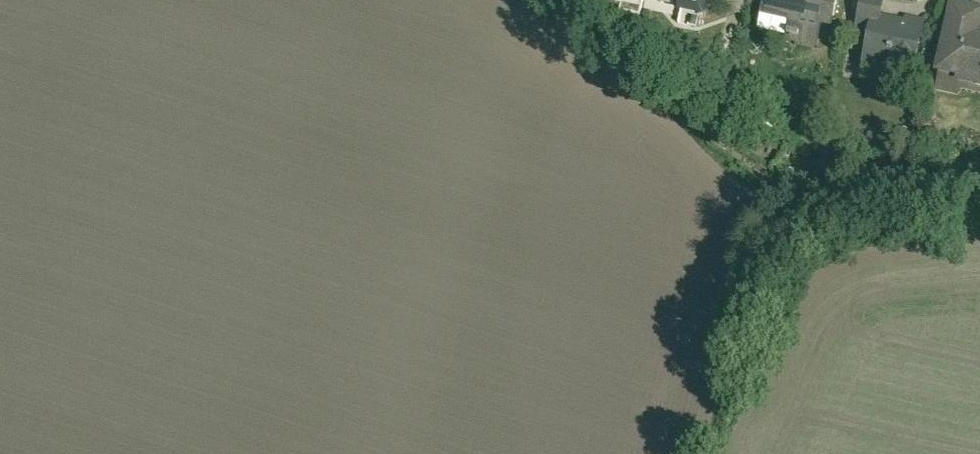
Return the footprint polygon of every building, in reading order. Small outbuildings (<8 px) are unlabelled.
[(708,0),(627,0),(642,3),(640,10),(703,24),(708,0)] [(844,1),(840,0),(772,0),(768,16),(764,15),(759,38),(790,46),(789,50),(822,58),(827,37),(836,39),(844,1)] [(868,70),(895,76),(893,81),(919,87),(931,30),(889,21),(893,3),(880,0),(868,0),(860,38),(874,41),(868,70)] [(979,93),(979,17),(953,11),(938,84),(979,93)]
